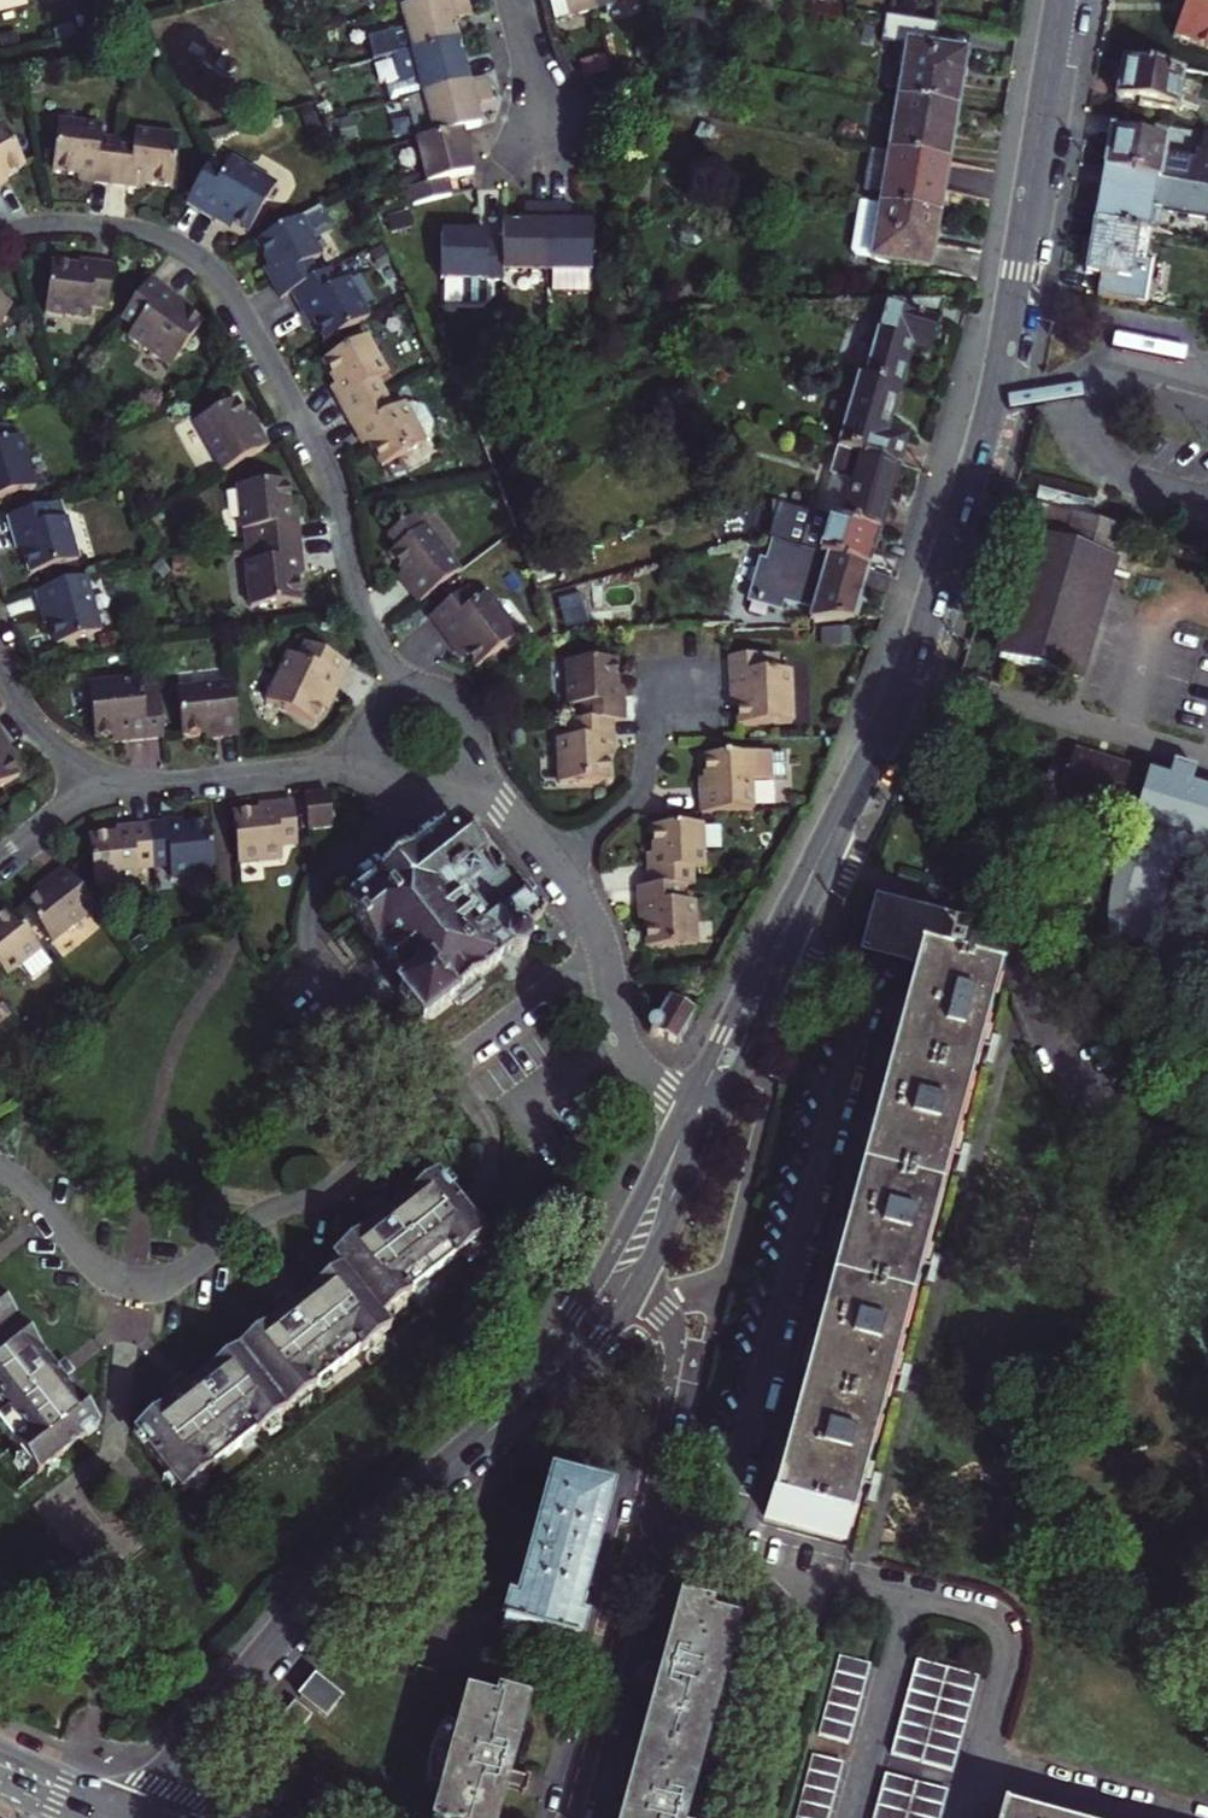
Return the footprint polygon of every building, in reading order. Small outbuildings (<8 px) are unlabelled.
[(468,0),(461,0),(403,15),(408,33),(369,43),(375,68),(395,63),(461,47),(457,27),(473,23),(471,13),(468,0)] [(403,15),(461,0),(399,0),(403,15)] [(592,0),(548,0),(553,22),(595,12),(592,0)] [(595,12),(622,5),(621,0),(592,0),(595,12)] [(1179,19),(1172,39),(1207,52),(1207,0),(1178,0),(1176,5),(1183,8),(1181,13),(1179,19)] [(1183,8),(1176,5),(1172,16),(1179,19),(1183,8)] [(888,46),(910,49),(902,102),(962,113),(966,85),(971,54),(940,49),(943,28),(892,20),(888,46)] [(467,68),(461,47),(395,63),(402,91),(389,94),(392,110),(425,102),(472,90),(467,68)] [(1190,73),(1129,61),(1126,79),(1123,96),(1144,101),(1143,106),(1182,114),(1190,73)] [(489,86),(472,90),(425,102),(435,142),(463,135),(482,130),(477,113),(495,109),(490,91),(489,86)] [(962,113),(902,102),(894,155),(953,165),(957,139),(962,113)] [(110,127),(66,121),(60,169),(88,173),(100,174),(99,182),(117,185),(122,144),(108,142),(110,127)] [(0,132),(0,180),(11,175),(37,162),(17,123),(0,132)] [(139,146),(122,144),(117,185),(138,187),(139,180),(151,182),(180,186),(186,136),(140,131),(139,146)] [(1112,150),(1109,170),(1165,181),(1173,142),(1116,131),(1112,150)] [(468,152),(463,135),(435,142),(417,146),(429,190),(412,195),(416,210),(455,201),(450,185),(475,178),(468,152)] [(887,196),(885,211),(944,221),(949,193),(953,165),(894,155),(878,152),(872,194),(887,196)] [(232,171),(217,162),(193,203),(226,222),(229,217),(240,223),(257,233),(283,187),(237,162),(232,171)] [(1165,181),(1109,170),(1103,197),(1098,223),(1153,233),(1167,236),(1173,202),(1185,204),(1188,186),(1165,181)] [(93,181),(99,182),(100,174),(88,173),(87,180),(93,181)] [(2,189),(10,185),(15,182),(11,175),(0,180),(0,184),(2,189)] [(139,180),(138,187),(144,188),(150,189),(151,182),(139,180)] [(547,275),(547,205),(537,205),(527,205),(527,225),(504,225),(504,243),(504,274),(547,275)] [(560,205),(547,205),(547,275),(556,275),(556,287),(594,287),(595,225),(572,225),(572,205),(560,205)] [(940,247),(944,221),(885,211),(861,207),(852,261),(936,274),(940,247)] [(237,228),(240,223),(229,217),(226,222),(234,226),(237,228)] [(329,257),(309,218),(265,241),(277,264),(284,278),(278,281),(287,298),(298,292),(323,279),(315,264),(329,257)] [(1153,233),(1098,223),(1093,247),(1088,272),(1127,280),(1132,259),(1148,262),(1153,233)] [(504,274),(504,243),(488,243),(488,236),(472,236),(444,236),(444,285),(453,300),(485,301),(485,285),(504,285),(504,274)] [(84,259),(83,266),(93,268),(94,261),(90,260),(84,259)] [(1148,262),(1132,259),(1127,280),(1109,276),(1105,298),(1159,307),(1168,265),(1148,262)] [(83,266),(58,262),(49,310),(91,318),(94,301),(109,304),(116,264),(94,261),(93,268),(83,266)] [(275,275),(278,281),(284,278),(277,264),(271,267),(275,275)] [(298,292),(307,308),(312,305),(315,311),(332,343),(376,320),(355,280),(341,287),(333,274),(323,279),(298,292)] [(156,277),(125,316),(139,327),(134,335),(173,365),(205,324),(188,311),(177,303),(182,296),(156,277)] [(16,303),(0,293),(0,328),(16,303)] [(177,303),(188,311),(193,304),(187,299),(182,296),(177,303)] [(940,349),(953,304),(894,307),(871,389),(905,399),(915,362),(918,351),(933,355),(940,349)] [(310,314),(315,311),(312,305),(307,308),(308,310),(310,314)] [(350,419),(384,401),(377,388),(392,381),(371,340),(328,362),(340,386),(347,399),(342,403),(350,419)] [(347,399),(340,386),(334,389),(337,395),(342,403),(347,399)] [(896,429),(905,399),(871,389),(866,387),(846,456),(857,458),(902,471),(907,451),(904,444),(893,441),(896,429)] [(260,432),(254,420),(240,393),(200,416),(230,471),(276,446),(266,428),(260,432)] [(364,432),(369,442),(383,469),(390,483),(442,456),(430,435),(435,426),(425,410),(413,405),(409,408),(408,407),(391,416),(384,401),(350,419),(358,436),(364,432)] [(260,432),(266,428),(263,422),(260,417),(254,420),(260,432)] [(0,425),(0,498),(40,486),(26,435),(17,438),(12,422),(0,425)] [(364,432),(358,436),(361,441),(364,446),(369,442),(364,432)] [(902,471),(857,458),(847,494),(896,507),(900,494),(906,472),(902,471)] [(305,542),(303,522),(296,523),(295,512),(292,483),(229,489),(233,532),(239,532),(241,548),(265,546),(305,542)] [(1043,490),(1038,507),(1090,521),(1095,503),(1043,490)] [(896,507),(847,494),(836,529),(886,542),(896,507)] [(1078,677),(1110,571),(1127,575),(1132,555),(1117,551),(1122,530),(1090,521),(1038,507),(1010,500),(1006,515),(1033,524),(1032,528),(1038,530),(1000,653),(1078,677)] [(64,502),(49,506),(10,516),(15,536),(23,534),(26,546),(34,572),(81,559),(64,502)] [(387,555),(404,575),(413,586),(408,591),(419,606),(461,571),(422,525),(413,533),(405,523),(385,539),(393,549),(387,555)] [(807,557),(875,577),(881,559),(886,542),(836,529),(817,523),(807,557)] [(23,534),(15,536),(17,543),(19,548),(26,546),(23,534)] [(305,542),(265,546),(241,548),(244,580),(240,581),(243,608),(304,602),(301,577),(300,561),(307,560),(305,542)] [(875,577),(807,557),(780,550),(774,571),(768,569),(756,610),(786,618),(789,609),(819,617),(816,629),(861,628),(868,602),(875,577)] [(308,569),(307,560),(300,561),(301,577),(308,577),(308,569)] [(403,585),(408,591),(413,586),(404,575),(398,579),(403,585)] [(51,606),(54,619),(62,647),(105,636),(89,576),(39,590),(44,608),(51,606)] [(471,585),(431,617),(452,642),(457,638),(466,649),(480,665),(521,631),(487,590),(480,596),(471,585)] [(51,606),(44,608),(45,613),(47,620),(54,619),(51,606)] [(457,638),(452,642),(456,647),(461,653),(466,649),(457,638)] [(306,660),(296,657),(278,704),(329,722),(336,704),(341,690),(347,692),(358,661),(312,645),(306,660)] [(743,690),(743,706),(744,723),(744,724),(797,723),(795,669),(785,670),(784,653),(736,655),(737,690),(743,690)] [(613,706),(613,694),(612,664),(563,666),(565,710),(580,710),(580,726),(609,724),(621,724),(620,706),(613,706)] [(97,738),(119,735),(132,734),(133,741),(167,737),(161,684),(144,686),(143,679),(91,685),(97,738)] [(241,735),(235,682),(173,690),(178,735),(206,731),(220,730),(221,737),(241,735)] [(345,699),(347,692),(341,690),(336,704),(342,706),(345,699)] [(606,786),(604,759),(604,743),(610,743),(609,724),(580,726),(569,726),(569,742),(554,743),(556,788),(606,786)] [(18,774),(10,760),(1,743),(7,739),(0,727),(0,783),(18,774)] [(212,738),(221,737),(220,730),(206,731),(207,739),(212,738)] [(126,742),(133,741),(132,734),(119,735),(120,743),(126,742)] [(11,746),(7,739),(1,743),(10,760),(16,756),(11,746)] [(756,814),(755,775),(753,751),(708,753),(710,782),(710,798),(701,798),(702,816),(756,814)] [(772,751),(753,751),(755,775),(773,775),(772,751)] [(1116,820),(1131,768),(1077,753),(1072,771),(1051,765),(1041,798),(1116,820)] [(1149,770),(1133,828),(1103,832),(1106,971),(1170,962),(1183,850),(1207,855),(1207,791),(1196,789),(1205,770),(1171,761),(1167,776),(1149,770)] [(701,795),(701,798),(710,798),(710,782),(701,782),(701,795)] [(334,792),(308,795),(311,828),(337,826),(334,792)] [(268,808),(240,811),(245,860),(290,856),(288,837),(302,836),(299,798),(279,800),(280,807),(268,808)] [(280,807),(279,800),(273,801),(267,801),(268,808),(280,807)] [(181,818),(174,819),(175,825),(189,824),(188,817),(181,818)] [(176,876),(219,871),(214,821),(189,824),(175,825),(174,819),(155,821),(159,861),(175,859),(176,876)] [(155,821),(138,823),(138,830),(124,831),(97,834),(102,883),(145,878),(143,863),(159,861),(155,821)] [(138,830),(138,823),(129,824),(123,825),(124,831),(138,830)] [(499,884),(454,825),(413,856),(411,853),(372,882),(375,885),(350,904),(413,987),(402,995),(426,1027),(460,1001),(465,1009),(489,991),(483,984),(516,958),(518,961),(530,952),(534,939),(530,934),(545,923),(510,877),(499,884)] [(653,829),(654,859),(654,872),(647,872),(647,891),(677,890),(689,889),(689,873),(703,872),(702,827),(653,829)] [(71,864),(56,876),(61,880),(49,889),(27,907),(55,942),(103,904),(71,864)] [(61,880),(56,876),(51,880),(45,884),(49,889),(61,880)] [(677,904),(677,890),(647,891),(636,891),(636,908),(643,907),(643,919),(644,950),(696,948),(694,904),(677,904)] [(869,894),(854,951),(908,966),(899,1000),(871,1101),(842,1210),(810,1326),(784,1423),(760,1514),(842,1537),(990,990),(952,979),(967,920),(869,894)] [(103,904),(67,933),(78,947),(114,919),(103,904)] [(14,906),(0,917),(0,961),(1,960),(11,972),(27,960),(39,976),(58,960),(14,906)] [(670,1040),(682,1046),(697,1019),(669,1004),(656,1027),(654,1025),(647,1037),(658,1043),(662,1035),(670,1040)] [(181,1388),(130,1426),(178,1490),(390,1330),(380,1318),(487,1238),(439,1175),(385,1215),(332,1255),(341,1267),(299,1298),(181,1388)] [(31,1469),(96,1420),(63,1377),(56,1368),(0,1294),(0,1428),(31,1469)] [(587,1567),(590,1560),(593,1549),(608,1497),(608,1492),(553,1476),(530,1553),(587,1567)] [(587,1567),(530,1553),(517,1600),(508,1598),(500,1625),(575,1647),(583,1620),(573,1617),(587,1567)] [(720,1672),(734,1624),(707,1617),(709,1610),(678,1602),(663,1652),(659,1668),(646,1664),(641,1682),(654,1686),(617,1817),(697,1817),(681,1813),(718,1680),(720,1672)] [(837,1730),(858,1653),(827,1645),(807,1721),(837,1730)] [(942,1757),(967,1663),(905,1647),(880,1741),(942,1757)] [(339,1696),(314,1674),(298,1693),(323,1715),(339,1696)] [(526,1770),(507,1764),(524,1702),(493,1693),(491,1700),(466,1693),(457,1725),(450,1723),(433,1784),(440,1786),(431,1817),(492,1817),(497,1802),(503,1779),(523,1784),(526,1770)] [(309,1714),(292,1699),(267,1729),(284,1743),(309,1714)] [(433,1784),(450,1723),(442,1721),(436,1733),(430,1747),(428,1754),(426,1771),(425,1782),(433,1784)] [(834,1751),(803,1743),(784,1817),(816,1817),(834,1751)] [(935,1783),(876,1767),(862,1817),(926,1817),(935,1783)] [(1001,1798),(996,1817),(1073,1817),(1001,1798)]
